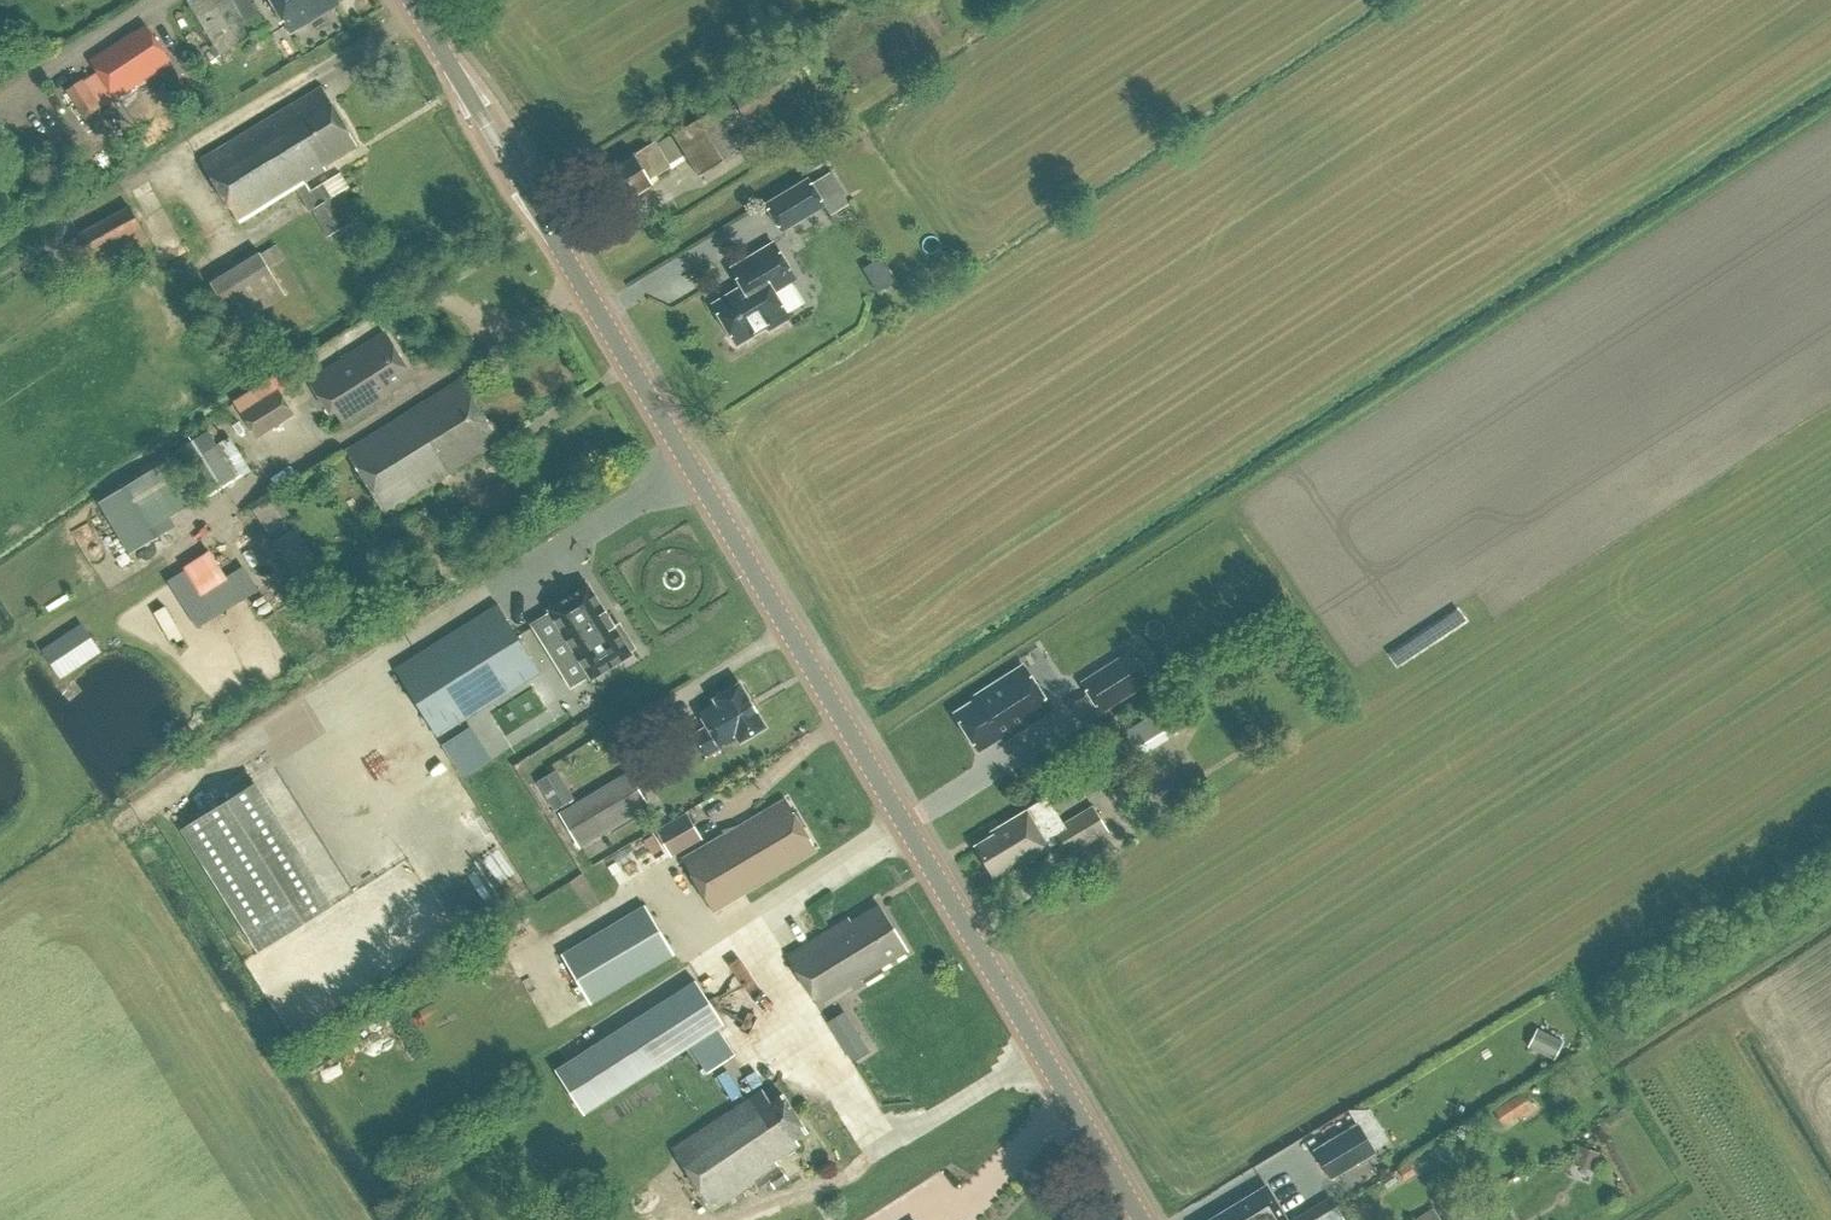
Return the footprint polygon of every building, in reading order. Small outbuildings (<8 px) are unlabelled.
[(250,0),(186,0),(219,54),(265,26),(250,0)] [(339,4),(336,0),(271,0),(291,33),(339,4)] [(168,57),(147,25),(133,34),(131,32),(89,60),(114,98),(156,70),(154,66),(168,57)] [(85,117),(102,106),(83,78),(66,89),(85,117)] [(310,188),(305,181),(325,169),(322,164),(356,144),(320,85),(199,159),(238,222),(295,187),(309,210),(310,209),(327,236),(350,221),(334,195),(332,196),(323,180),(310,188)] [(738,150),(717,115),(698,126),(694,120),(655,143),(654,141),(599,173),(616,202),(634,192),(636,194),(648,187),(647,184),(649,183),(647,178),(669,166),(671,170),(687,160),(696,175),(738,150)] [(332,196),(334,195),(348,186),(339,171),(323,180),(332,196)] [(832,171),(810,183),(823,205),(829,216),(851,203),(832,171)] [(782,230),(823,205),(808,180),(767,205),(782,230)] [(83,276),(149,239),(130,205),(65,243),(83,276)] [(769,330),(789,317),(773,291),(795,278),(774,244),(732,269),(744,288),(714,305),(737,343),(766,325),(769,330)] [(200,289),(222,329),(291,291),(269,251),(200,289)] [(869,267),(883,289),(895,282),(880,260),(869,267)] [(392,395),(388,390),(411,376),(383,331),(307,378),(329,413),(334,409),(344,424),(392,395)] [(384,511),(498,440),(458,378),(345,449),(384,511)] [(256,436),(295,412),(279,387),(241,411),(256,436)] [(228,437),(187,463),(207,494),(248,468),(228,437)] [(124,543),(191,503),(165,461),(99,501),(124,543)] [(319,563),(295,526),(289,529),(286,525),(294,519),(278,493),(252,509),(297,578),(319,563)] [(170,575),(198,625),(262,591),(248,565),(230,575),(216,550),(170,575)] [(630,656),(632,654),(631,653),(630,653),(630,652),(635,648),(620,624),(614,628),(589,586),(588,584),(586,585),(587,586),(550,609),(550,608),(548,610),(549,611),(550,611),(551,613),(532,625),(546,647),(565,635),(591,677),(591,678),(592,679),(594,678),(593,678),(630,655),(630,656)] [(539,670),(537,667),(526,650),(496,603),(394,667),(437,734),(539,670)] [(1454,606),(1387,650),(1397,665),(1464,621),(1454,606)] [(62,677),(107,654),(90,622),(45,645),(62,677)] [(1131,651),(1082,683),(1101,712),(1149,680),(1131,651)] [(978,700),(956,714),(977,748),(1009,727),(1013,733),(1051,709),(1023,667),(976,697),(978,700)] [(750,699),(739,681),(711,697),(714,702),(698,711),(706,725),(691,734),(704,755),(736,737),(738,741),(765,725),(754,707),(756,706),(752,698),(750,699)] [(607,729),(617,744),(660,717),(650,701),(607,729)] [(1138,753),(1176,731),(1163,708),(1125,730),(1138,753)] [(442,742),(463,775),(480,765),(459,731),(442,742)] [(555,809),(575,797),(557,768),(537,780),(555,809)] [(578,845),(648,803),(628,770),(558,812),(578,845)] [(711,910),(815,849),(800,825),(802,821),(797,813),(793,813),(784,797),(680,857),(711,910)] [(1107,830),(1091,804),(1061,822),(1053,808),(1032,821),(1025,809),(999,824),(1001,828),(974,844),(992,874),(1016,860),(1018,863),(1038,852),(1038,851),(1047,846),(1056,860),(1107,830)] [(672,855),(702,837),(687,811),(657,828),(672,855)] [(331,904),(318,883),(245,929),(258,950),(331,904)] [(906,950),(878,903),(840,926),(838,922),(786,954),(818,1008),(881,970),(879,966),(906,950)] [(589,1002),(673,953),(644,904),(560,953),(589,1002)] [(718,1023),(692,981),(555,1070),(582,1111),(687,1043),(718,1023)] [(840,1043),(850,1059),(866,1049),(856,1033),(840,1043)] [(1562,1040),(1547,1033),(1538,1053),(1553,1060),(1562,1040)] [(769,1100),(761,1088),(671,1147),(711,1209),(754,1181),(757,1186),(768,1179),(773,1187),(787,1178),(774,1158),(783,1152),(788,1153),(795,1149),(795,1144),(797,1143),(794,1137),(805,1130),(781,1092),(769,1100)] [(1510,1119),(1511,1120),(1531,1107),(1521,1092),(1494,1110),(1503,1123),(1510,1119)] [(1373,1151),(1358,1125),(1316,1150),(1331,1175),(1373,1151)] [(1599,1152),(1579,1146),(1575,1160),(1595,1166),(1599,1152)] [(1397,1170),(1405,1181),(1415,1173),(1407,1163),(1397,1170)] [(1212,1219),(1284,1219),(1279,1211),(1263,1185),(1220,1211),(1222,1214),(1212,1219)]
